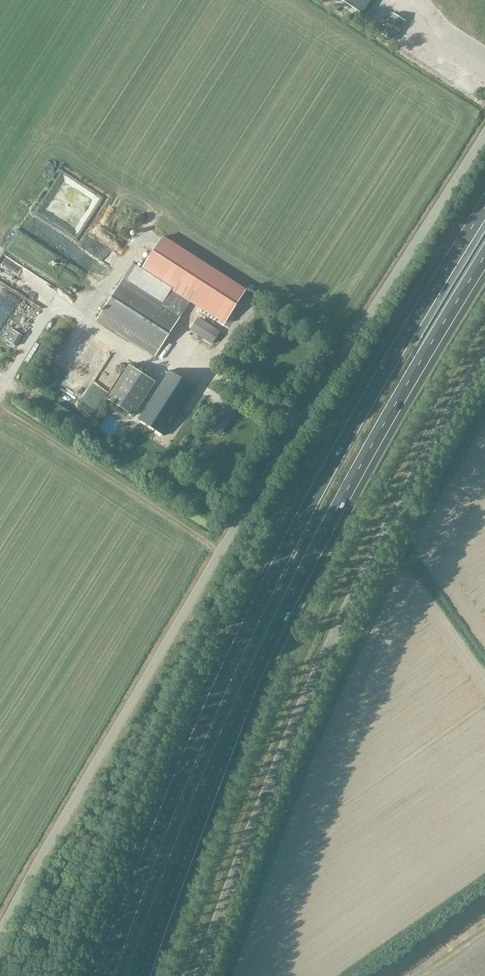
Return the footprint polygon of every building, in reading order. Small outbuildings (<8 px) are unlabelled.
[(359,12),(366,0),(340,0),(359,12)] [(379,32),(391,40),(404,20),(392,12),(379,32)] [(51,214),(42,210),(61,176),(55,173),(34,210),(45,216),(44,217),(48,219),(51,214)] [(191,300),(225,322),(246,290),(162,237),(142,268),(172,288),(164,301),(124,277),(97,319),(155,356),(191,300)] [(17,346),(24,336),(14,329),(7,340),(17,346)] [(107,399),(133,415),(155,381),(129,364),(107,399)] [(139,418),(164,435),(195,387),(169,370),(139,418)] [(68,387),(73,379),(66,375),(61,383),(68,387)] [(48,389),(52,382),(38,376),(35,383),(48,389)] [(92,379),(73,407),(85,415),(105,387),(92,379)] [(209,391),(202,401),(211,407),(218,397),(209,391)] [(229,409),(215,431),(221,435),(235,413),(229,409)] [(121,437),(111,439),(112,445),(123,443),(121,437)]
